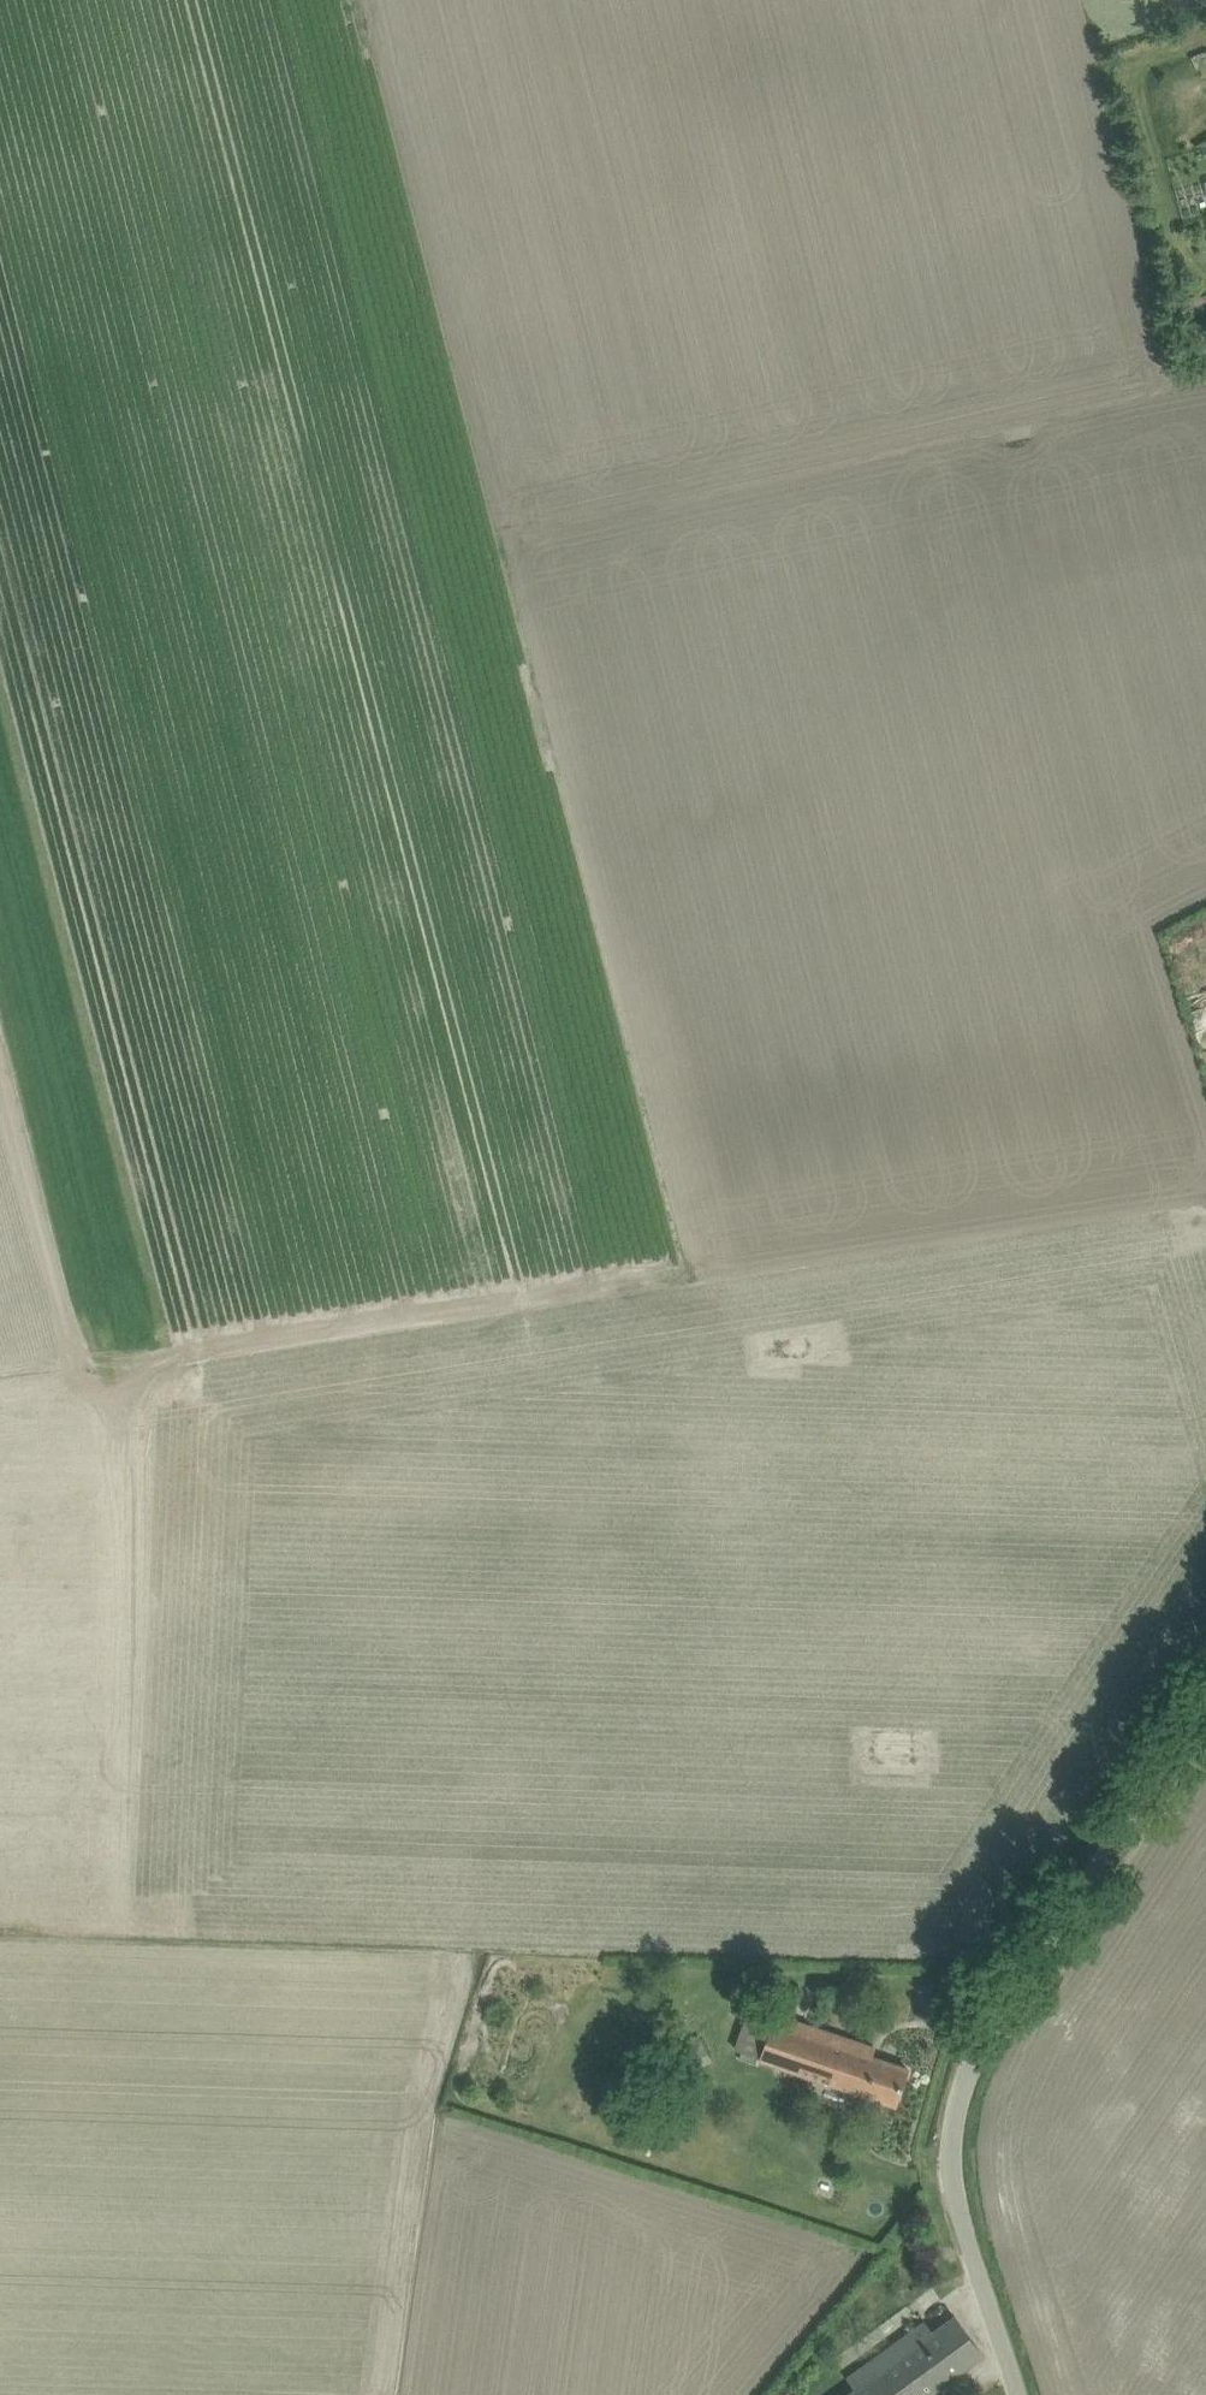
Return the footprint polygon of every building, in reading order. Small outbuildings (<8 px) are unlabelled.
[(850,2018),(870,2024),(874,2012),(854,2006),(850,2018)] [(778,2013),(776,2019),(749,2009),(736,2049),(763,2057),(762,2059),(897,2104),(909,2068),(873,2055),(876,2046),(778,2013)] [(647,2059),(659,2084),(712,2058),(699,2033),(647,2059)] [(984,2354),(956,2315),(934,2332),(926,2321),(873,2360),(880,2370),(847,2394),(929,2394),(984,2354)]
